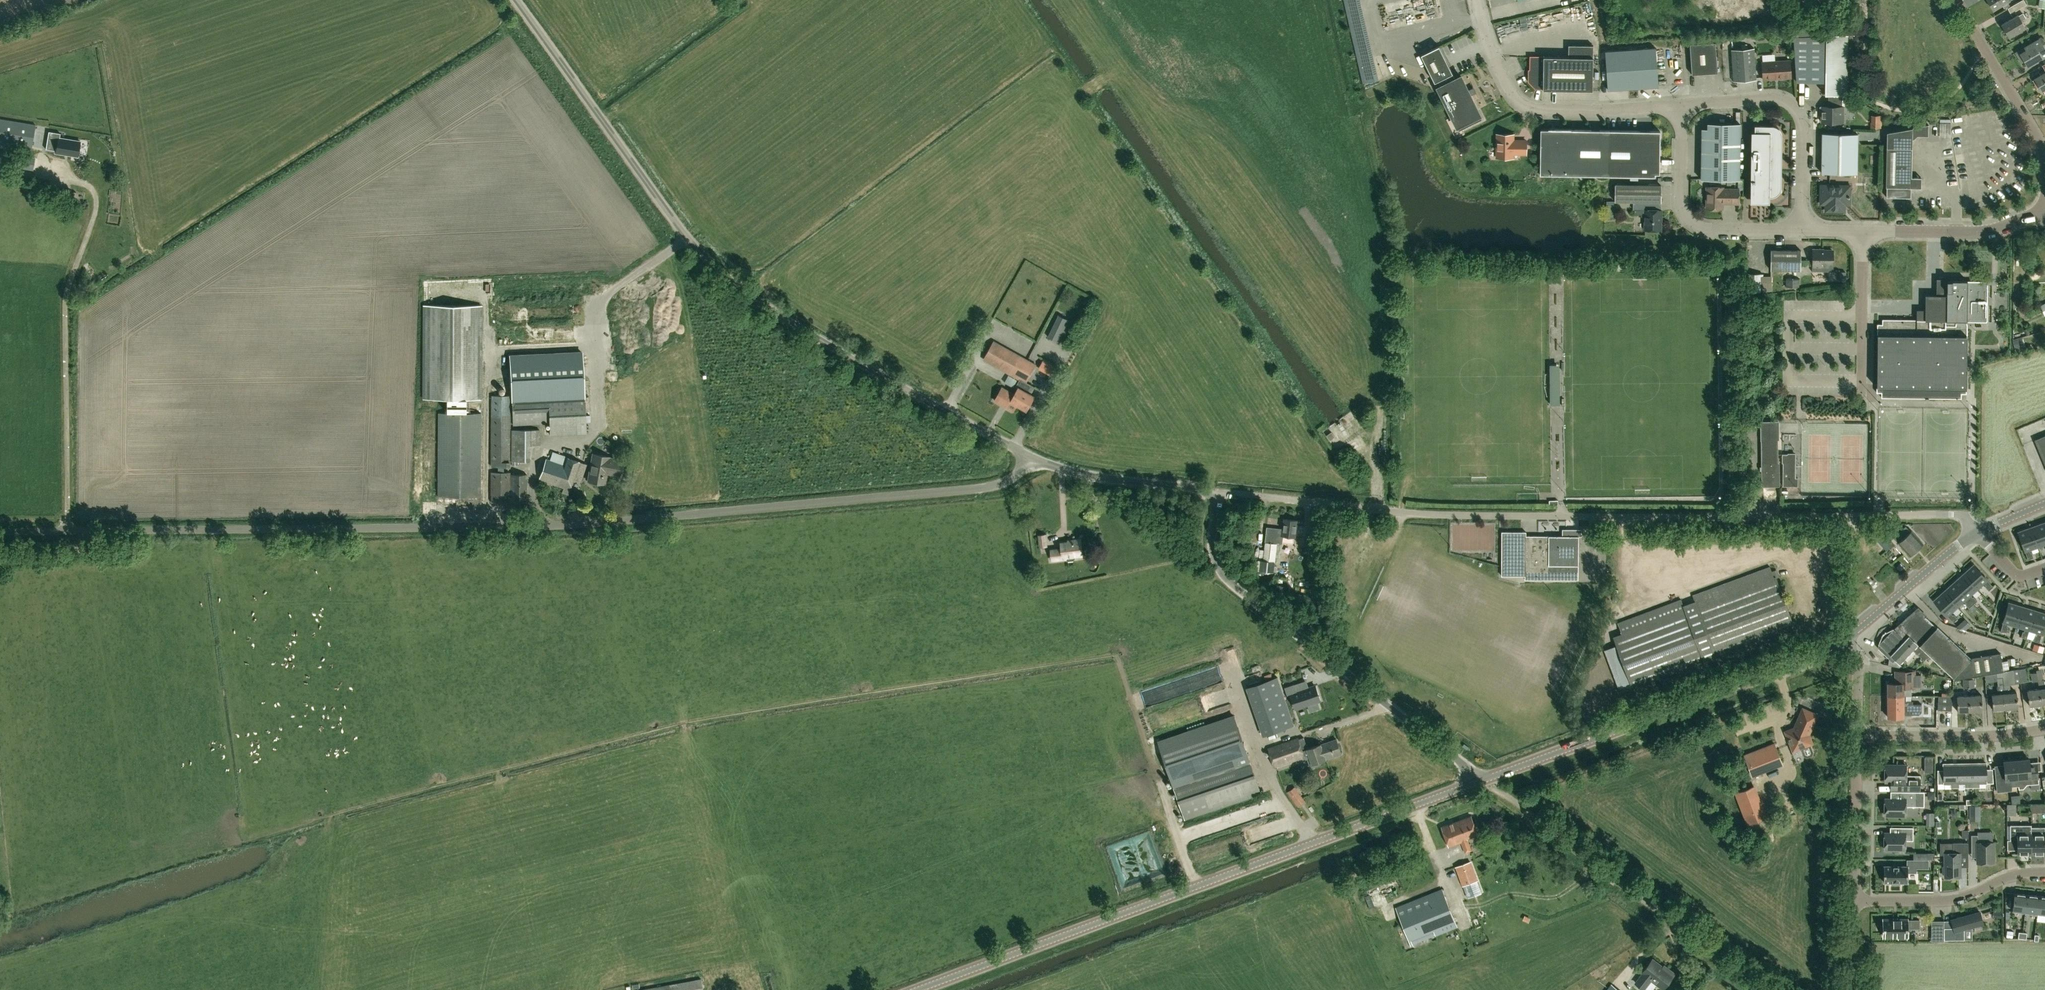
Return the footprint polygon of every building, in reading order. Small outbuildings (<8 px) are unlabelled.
[(1364,82),(1379,79),(1360,0),(1345,0),(1364,82)] [(1416,2),(1422,23),(1438,18),(1435,7),(1426,9),(1424,0),(1422,0),(1416,2)] [(1994,10),(2010,0),(1988,0),(1994,10)] [(2027,4),(2024,0),(2021,0),(2008,8),(2011,13),(2027,4)] [(2026,18),(2023,13),(2019,16),(2018,15),(2002,24),(2009,37),(2025,27),(2022,21),(2026,18)] [(1509,20),(1511,31),(1517,30),(1517,33),(1509,34),(1510,37),(1530,34),(1528,18),(1509,20)] [(1847,96),(1848,35),(1826,35),(1825,95),(1829,95),(1829,101),(1832,101),(1832,107),(1820,107),(1820,114),(1822,114),(1822,123),(1843,123),(1843,107),(1842,107),(1842,96),(1847,96)] [(2024,51),(2023,49),(2016,53),(2022,62),(2024,61),(2027,66),(2041,58),(2042,58),(2044,56),(2044,43),(2042,38),(2025,47),(2026,50),(2024,51)] [(1693,75),(1718,74),(1716,43),(1691,45),(1693,75)] [(1455,79),(1439,46),(1421,55),(1435,82),(1438,80),(1441,86),(1437,87),(1459,130),(1482,119),(1471,95),(1470,96),(1470,95),(1473,93),(1472,91),(1471,90),(1468,91),(1467,90),(1468,90),(1461,76),(1455,79)] [(1605,52),(1608,91),(1658,88),(1655,49),(1605,52)] [(1734,82),(1757,80),(1755,49),(1732,50),(1734,82)] [(1593,90),(1593,58),(1530,57),(1530,69),(1529,69),(1529,81),(1535,88),(1544,88),(1544,89),(1593,90)] [(1764,80),(1791,78),(1790,61),(1763,63),(1764,80)] [(2043,89),(2044,92),(2044,73),(2035,78),(2035,79),(2034,80),(2038,87),(2039,86),(2042,90),(2043,89)] [(36,125),(0,119),(0,143),(32,149),(36,125)] [(1740,180),(1741,124),(1709,123),(1708,129),(1703,129),(1702,180),(1740,180)] [(1750,202),(1770,203),(1770,197),(1772,196),(1775,196),(1777,194),(1779,193),(1780,191),(1781,188),(1781,185),(1782,136),(1782,134),(1782,133),(1780,130),(1779,128),(1776,126),(1774,126),(1771,125),(1755,125),(1755,132),(1751,132),(1750,202)] [(1891,131),(1887,132),(1886,187),(1887,187),(1886,198),(1911,198),(1911,188),(1921,188),(1921,177),(1911,177),(1912,140),(1917,135),(1927,135),(1927,125),(1926,125),(1914,127),(1911,128),(1898,130),(1891,131)] [(1541,174),(1655,176),(1655,173),(1660,174),(1660,131),(1542,129),(1541,174)] [(60,138),(60,133),(49,131),(46,149),(56,151),(56,153),(78,156),(80,141),(60,138)] [(1858,173),(1858,133),(1823,133),(1822,173),(1858,173)] [(1518,142),(1514,142),(1514,134),(1498,134),(1498,158),(1514,158),(1514,154),(1527,154),(1528,141),(1518,141),(1518,142)] [(1662,202),(1662,185),(1617,185),(1616,202),(1662,202)] [(1850,204),(1850,186),(1822,185),(1822,203),(1827,203),(1827,210),(1841,211),(1845,207),(1845,204),(1850,204)] [(1739,203),(1740,189),(1724,189),(1724,187),(1708,187),(1707,209),(1723,209),(1723,203),(1739,203)] [(1662,230),(1662,211),(1663,210),(1635,209),(1635,214),(1641,214),(1641,216),(1646,216),(1646,230),(1662,230)] [(1771,250),(1771,270),(1801,270),(1801,250),(1771,250)] [(1833,266),(1833,250),(1813,250),(1813,265),(1812,265),(1812,271),(1833,272),(1833,266)] [(1763,290),(1763,273),(1750,273),(1749,292),(1760,292),(1760,290),(1763,290)] [(1988,307),(1988,282),(1969,281),(1968,279),(1954,279),(1954,277),(1948,277),(1948,292),(1927,292),(1927,308),(1917,308),(1918,320),(1968,320),(1968,322),(1988,322),(1988,307)] [(1799,287),(1799,279),(1786,278),(1786,286),(1799,287)] [(469,413),(469,399),(482,399),(482,305),(423,305),(423,399),(445,399),(446,413),(439,413),(438,496),(481,496),(481,413),(469,413)] [(1062,343),(1072,321),(1059,314),(1048,336),(1062,343)] [(1918,335),(1918,320),(1883,320),(1883,325),(1878,324),(1877,392),(1882,392),(1882,398),(1902,398),(1902,387),(1908,388),(1909,335),(1918,335)] [(1967,321),(1947,320),(1918,320),(1918,335),(1909,335),(1908,388),(1902,387),(1902,398),(1962,399),(1962,394),(1967,394),(1968,325),(1967,325),(1967,322),(1967,321)] [(1035,365),(993,341),(983,359),(1020,379),(1026,382),(1026,381),(1035,365)] [(582,351),(510,355),(513,425),(550,423),(551,433),(586,432),(582,351)] [(1051,373),(1056,363),(1045,357),(1039,366),(1051,373)] [(1551,404),(1560,404),(1560,364),(1550,364),(1551,404)] [(1014,394),(1014,395),(1014,396),(1018,398),(1016,404),(1017,404),(1026,410),(1035,395),(1031,393),(1035,386),(1026,381),(1026,382),(1020,379),(1015,387),(1018,388),(1014,394)] [(1014,395),(1014,394),(1002,387),(994,401),(1013,411),(1017,404),(1016,404),(1018,398),(1014,396),(1014,395)] [(510,467),(510,461),(511,395),(492,395),(491,466),(510,467)] [(1778,463),(1778,440),(1779,440),(1779,422),(1762,422),(1762,486),(1779,486),(1779,463),(1778,463)] [(540,444),(540,429),(531,429),(530,444),(540,444)] [(1330,440),(1335,436),(1332,431),(1326,435),(1330,440)] [(2035,440),(2044,464),(2044,436),(2035,440)] [(580,461),(568,457),(553,452),(550,460),(546,459),(539,479),(570,489),(580,461)] [(607,474),(620,476),(621,472),(624,460),(610,457),(610,456),(593,453),(588,480),(605,484),(607,474)] [(1796,454),(1795,453),(1788,453),(1787,454),(1782,454),(1782,462),(1784,462),(1783,486),(1798,486),(1798,477),(1796,477),(1796,471),(1794,470),(1795,461),(1796,460),(1796,454)] [(509,502),(509,472),(491,472),(491,502),(509,502)] [(526,474),(511,474),(511,504),(520,505),(520,512),(527,512),(527,506),(526,506),(526,505),(526,474)] [(1296,537),(1298,520),(1284,519),(1283,529),(1280,529),(1280,535),(1277,534),(1277,536),(1267,536),(1265,550),(1262,549),(1261,559),(1265,559),(1264,569),(1274,570),(1276,543),(1282,544),(1283,536),(1296,537)] [(2044,544),(2044,527),(2044,523),(2031,527),(2038,546),(2044,544)] [(1911,531),(1906,526),(1893,536),(1898,542),(1910,556),(1923,544),(1912,531),(1911,531)] [(2018,532),(2028,559),(2033,557),(2031,552),(2030,552),(2029,549),(2038,546),(2031,527),(2018,532)] [(1582,529),(1563,529),(1563,535),(1527,535),(1527,531),(1502,531),(1502,575),(1525,575),(1525,579),(1579,579),(1579,535),(1582,535),(1582,529)] [(1887,550),(1894,544),(1883,531),(1876,538),(1887,550)] [(1040,546),(1048,546),(1046,533),(1039,534),(1040,546)] [(1074,560),(1076,558),(1075,555),(1083,554),(1081,538),(1068,540),(1068,541),(1061,542),(1062,548),(1051,550),(1052,560),(1066,558),(1068,561),(1074,560)] [(1977,589),(1984,582),(1986,585),(1985,586),(1989,590),(1993,586),(1974,564),(1964,574),(1977,589)] [(1774,577),(1770,566),(1693,595),(1695,601),(1684,605),(1682,599),(1618,623),(1622,633),(1613,636),(1632,688),(1704,661),(1704,662),(1717,657),(1716,657),(1721,655),(1724,663),(1766,647),(1763,640),(1795,628),(1776,576),(1774,577)] [(1973,604),(1977,600),(1973,596),(1972,597),(1970,595),(1977,589),(1964,574),(1954,582),(1973,604)] [(1957,606),(1964,600),(1966,602),(1965,603),(1969,608),(1973,604),(1954,582),(1944,591),(1957,606)] [(1934,600),(1953,622),(1958,618),(1954,614),(1953,615),(1951,612),(1957,606),(1944,591),(1934,600)] [(2022,606),(2009,602),(2000,630),(2006,632),(2008,626),(2006,626),(2007,623),(2016,626),(2022,606)] [(1982,605),(1979,617),(1989,620),(1993,608),(1982,605)] [(2022,606),(2016,626),(2025,628),(2024,631),(2023,631),(2021,636),(2027,638),(2029,630),(2035,610),(2022,606)] [(1956,612),(1963,622),(1968,618),(1961,608),(1956,612)] [(2004,671),(2002,659),(2001,654),(1971,659),(1938,627),(1937,628),(1919,610),(1900,627),(1930,655),(1956,679),(1997,673),(2002,672),(2004,671)] [(2029,630),(2038,632),(2037,635),(2035,635),(2034,640),(2039,642),(2044,623),(2044,613),(2035,610),(2029,630)] [(1966,622),(1964,629),(1975,632),(1977,626),(1966,622)] [(1896,630),(1879,648),(1893,661),(1895,659),(1900,664),(1913,649),(1925,660),(1930,655),(1900,627),(1896,630)] [(2042,653),(2044,647),(2034,644),(2032,650),(2042,653)] [(2021,682),(2028,681),(2025,668),(2019,669),(2021,682)] [(2043,703),(2044,703),(2044,683),(2044,679),(2043,673),(2042,669),(2037,669),(2037,672),(2039,681),(2040,689),(2043,703)] [(2017,709),(2017,707),(2019,707),(2017,692),(2011,693),(2010,684),(2015,684),(2014,670),(2009,670),(2004,671),(2002,672),(2006,708),(2011,708),(2011,709),(2017,709)] [(1888,696),(1911,696),(1911,687),(1915,687),(1922,687),(1922,674),(1915,674),(1915,673),(1906,673),(1906,671),(1896,671),(1896,683),(1888,683),(1888,696)] [(1994,709),(2006,708),(2002,672),(1997,673),(1998,677),(1998,685),(1997,685),(1998,694),(1992,694),(1994,709)] [(1294,725),(1277,677),(1247,687),(1264,735),(1294,725)] [(1294,684),(1285,687),(1288,696),(1291,695),(1295,708),(1308,704),(1317,701),(1320,700),(1315,685),(1309,687),(1297,691),(1294,684)] [(2030,705),(2043,703),(2040,689),(2028,691),(2030,705)] [(1970,696),(1970,710),(1983,710),(1982,695),(1970,696)] [(1904,708),(1904,713),(1912,713),(1912,714),(1919,714),(1922,711),(1922,704),(1913,704),(1913,701),(1911,701),(1911,696),(1888,696),(1888,708),(1904,708)] [(1952,710),(1953,696),(1939,696),(1938,709),(1952,710)] [(1970,710),(1970,696),(1957,696),(1958,710),(1970,710)] [(1811,746),(1815,744),(1812,734),(1820,714),(1802,705),(1793,725),(1783,730),(1792,754),(1801,750),(1803,756),(1807,757),(1812,755),(1813,752),(1811,746)] [(1904,717),(1904,713),(1904,708),(1888,708),(1888,717),(1904,717)] [(1234,717),(1158,743),(1184,819),(1260,793),(1234,717)] [(1308,748),(1304,737),(1299,739),(1298,738),(1268,748),(1275,767),(1305,756),(1306,759),(1309,758),(1312,767),(1320,764),(1319,762),(1326,759),(1326,758),(1342,753),(1337,739),(1308,748)] [(1783,764),(1774,742),(1743,754),(1751,776),(1783,764)] [(2027,787),(2040,786),(2038,764),(2030,764),(2030,758),(2017,760),(2019,778),(2020,791),(2024,791),(2027,787)] [(2019,778),(2017,760),(2004,761),(2005,774),(1996,775),(1998,791),(2012,790),(2013,778),(2019,778)] [(1973,765),(1973,786),(1980,786),(1980,782),(1994,782),(1994,772),(1987,772),(1987,762),(1977,763),(1978,764),(1973,765)] [(1956,787),(1956,765),(1954,765),(1954,763),(1944,763),(1944,778),(1938,778),(1939,783),(1952,784),(1952,787),(1956,787)] [(1973,786),(1973,765),(1968,765),(1968,763),(1958,763),(1958,765),(1956,765),(1956,787),(1960,787),(1959,783),(1966,783),(1966,786),(1973,786)] [(1920,788),(1920,775),(1906,775),(1907,765),(1886,765),(1885,780),(1901,781),(1901,788),(1920,788)] [(1748,824),(1766,817),(1754,785),(1735,793),(1748,824)] [(1298,808),(1306,802),(1295,787),(1287,792),(1298,808)] [(1829,803),(1832,793),(1821,790),(1818,800),(1829,803)] [(1902,791),(1902,799),(1885,798),(1885,815),(1906,815),(1906,805),(1924,806),(1924,791),(1902,791)] [(1980,805),(1969,805),(1970,821),(1980,821),(1980,805)] [(1472,850),(1468,839),(1479,835),(1472,816),(1442,827),(1449,846),(1462,841),(1466,852),(1472,850)] [(2031,854),(2031,827),(2031,825),(2010,825),(2010,840),(2017,840),(2017,854),(2031,854)] [(1913,840),(1913,827),(1901,827),(1901,833),(1885,832),(1884,848),(1905,849),(1906,839),(1913,840)] [(2031,827),(2031,854),(2044,854),(2044,827),(2031,827)] [(1993,842),(1986,842),(1977,842),(1977,835),(1971,835),(1971,847),(1977,847),(1977,863),(1993,863),(1993,842)] [(1960,876),(1960,854),(1968,854),(1968,842),(1953,842),(1953,852),(1945,852),(1945,866),(1942,866),(1942,874),(1945,874),(1945,876),(1960,876)] [(1929,867),(1929,859),(1911,859),(1911,866),(1884,865),(1884,881),(1892,882),(1892,884),(1900,884),(1900,882),(1909,882),(1909,871),(1917,872),(1917,867),(1929,867)] [(1468,897),(1482,891),(1470,862),(1456,868),(1468,897)] [(1140,868),(1130,871),(1132,877),(1142,874),(1140,868)] [(1420,895),(1428,891),(1425,885),(1417,890),(1420,895)] [(1411,945),(1458,926),(1443,889),(1396,908),(1411,945)] [(2027,894),(2015,893),(2013,911),(2025,912),(2027,894)] [(2025,912),(2037,913),(2039,896),(2027,894),(2025,912)] [(1983,923),(1980,911),(1951,920),(1953,927),(1944,927),(1944,940),(1964,939),(1965,928),(1983,923)] [(1883,920),(1883,936),(1899,936),(1899,938),(1906,938),(1906,936),(1907,936),(1907,928),(1919,928),(1919,920),(1883,920)] [(1943,941),(1943,927),(1931,927),(1931,932),(1937,932),(1937,941),(1943,941)] [(1653,958),(1641,973),(1642,973),(1635,983),(1645,989),(1652,980),(1663,989),(1675,972),(1665,965),(1664,966),(1653,958)] [(701,978),(641,989),(703,989),(701,978)]
